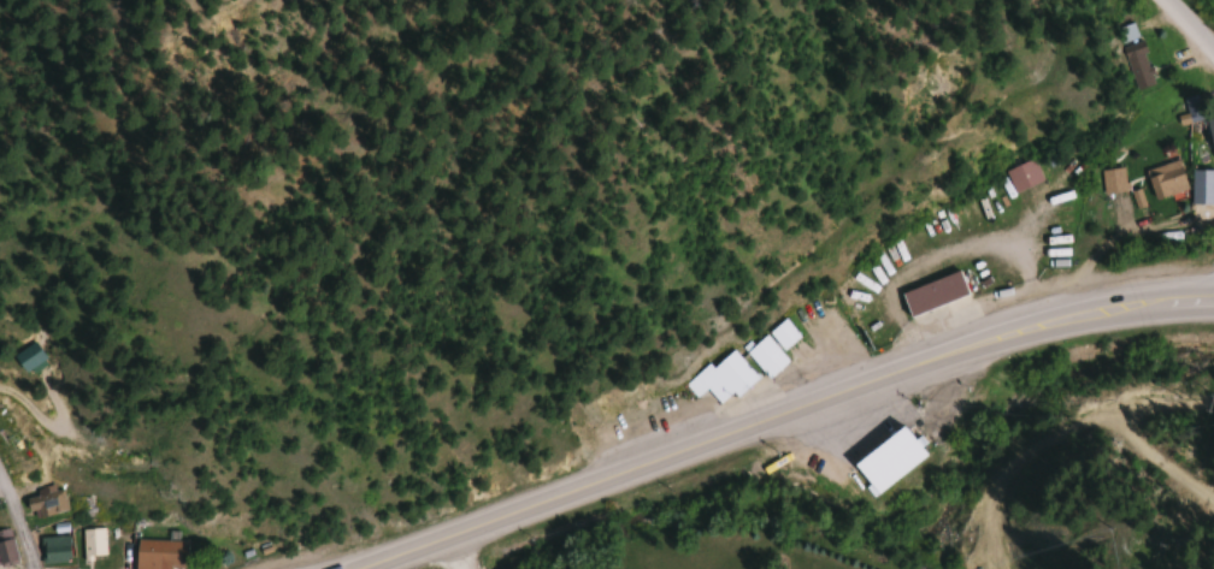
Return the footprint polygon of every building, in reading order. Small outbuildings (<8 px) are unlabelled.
[(1136,36),(1130,24),(1117,31),(1123,42),(1136,36)] [(1155,82),(1137,42),(1120,50),(1137,90),(1155,82)] [(1181,125),(1202,119),(1196,95),(1175,100),(1181,125)] [(1213,159),(1213,110),(1204,112),(1213,159)] [(1041,180),(1032,159),(1003,170),(1013,192),(1041,180)] [(1153,200),(1186,190),(1177,160),(1144,169),(1153,200)] [(1100,169),(1103,194),(1126,191),(1124,167),(1100,169)] [(908,316),(967,296),(958,271),(900,292),(908,316)] [(766,332),(781,351),(798,337),(783,319),(766,332)] [(767,379),(787,362),(764,334),(743,351),(767,379)] [(40,360),(28,343),(8,357),(19,374),(40,360)] [(683,384),(695,398),(705,390),(720,406),(754,377),(731,350),(710,368),(706,364),(683,384)] [(924,458),(902,427),(849,465),(872,496),(924,458)] [(23,498),(29,521),(65,511),(59,488),(23,498)] [(15,563),(8,529),(0,530),(0,566),(15,563)] [(103,529),(81,529),(81,559),(103,559),(103,529)] [(39,537),(39,563),(67,563),(67,537),(39,537)] [(134,540),(134,568),(169,568),(176,568),(183,568),(184,541),(134,540)]
